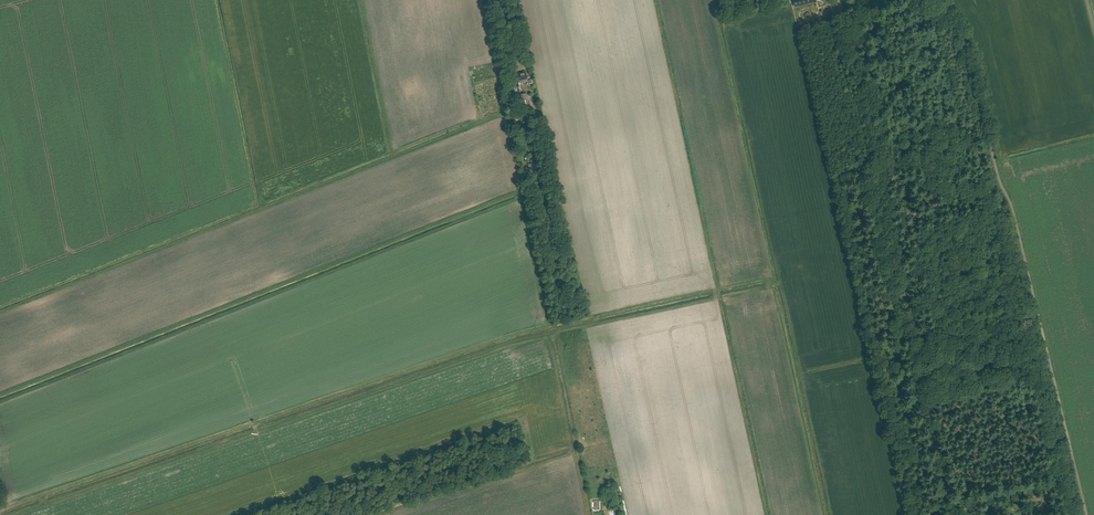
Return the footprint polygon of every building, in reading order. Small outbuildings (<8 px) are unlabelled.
[(527,79),(526,72),(513,75),(515,83),(520,81),(527,79)] [(530,108),(527,93),(518,95),(522,114),(528,113),(527,109),(530,108)]
